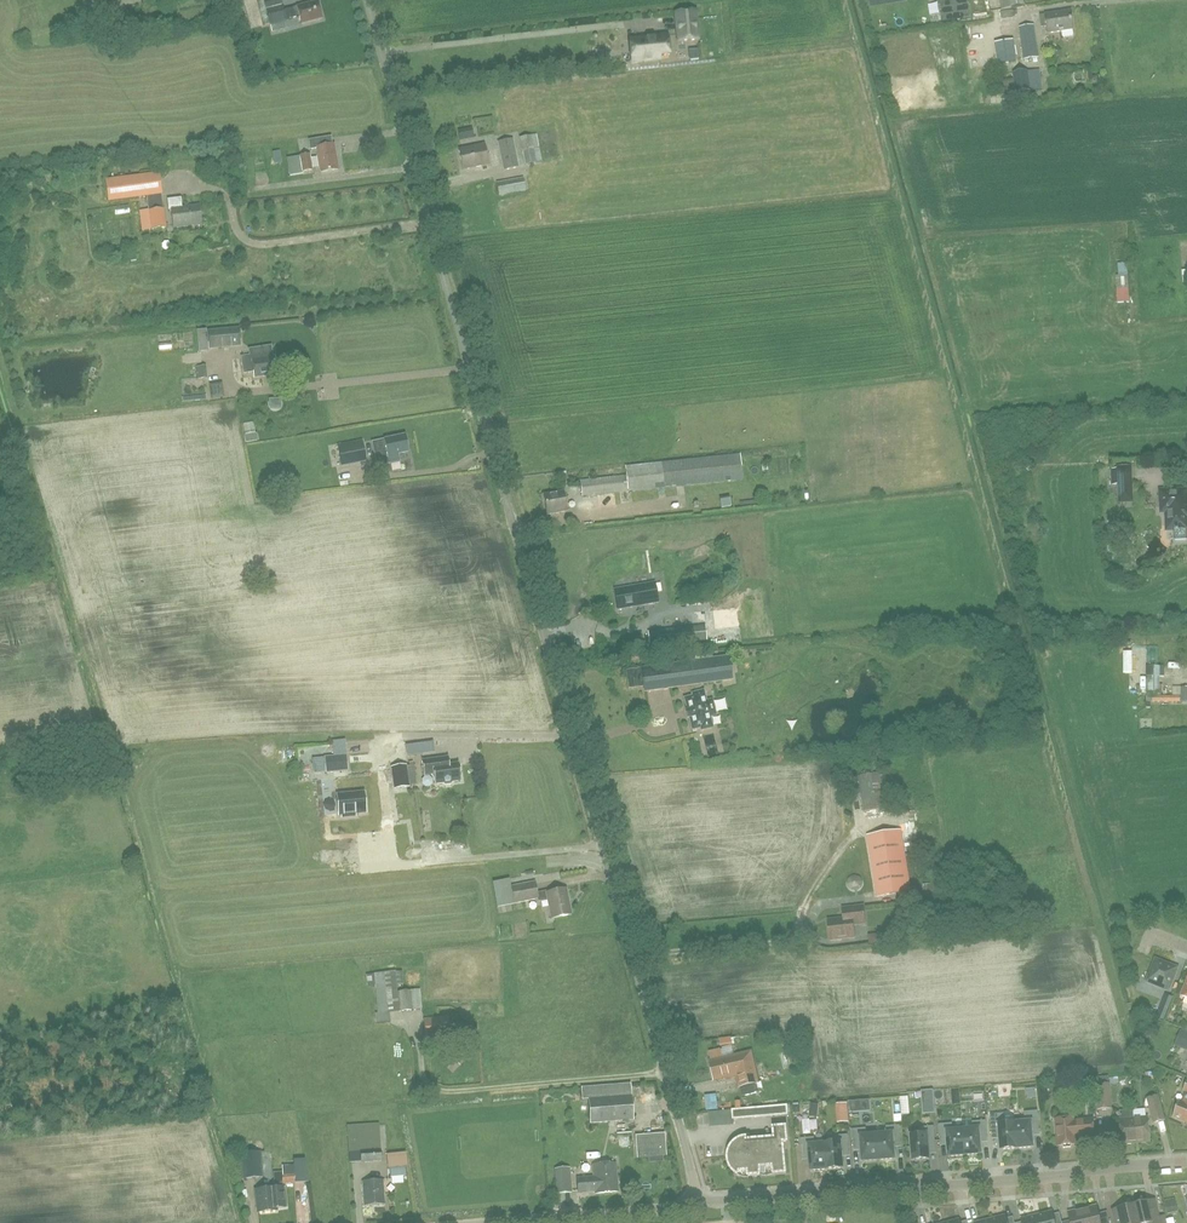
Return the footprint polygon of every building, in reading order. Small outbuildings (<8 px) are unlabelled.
[(283,5),(281,0),(263,0),(266,9),(283,5)] [(1024,6),(1023,0),(1000,0),(1001,10),(1024,6)] [(299,16),(301,25),(322,19),(318,1),(296,7),(284,10),(287,20),(299,16)] [(283,5),(266,9),(272,30),(281,27),(280,22),(287,20),(284,10),(283,5)] [(679,42),(698,40),(695,11),(676,13),(679,42)] [(1074,34),(1073,30),(1070,11),(1045,15),(1040,16),(1041,26),(1047,25),(1048,33),(1062,31),(1062,36),(1064,38),(1072,37),(1074,34)] [(1005,36),(1018,36),(1018,25),(1005,25),(1005,36)] [(1024,60),(1039,58),(1034,25),(1019,27),(1024,60)] [(659,54),(669,53),(667,35),(654,37),(654,38),(630,41),(632,62),(660,60),(659,54)] [(1016,62),(1013,40),(995,43),(998,64),(1016,62)] [(698,47),(690,46),(690,56),(698,56),(698,47)] [(1028,71),(1031,91),(1042,90),(1039,70),(1028,71)] [(1015,93),(1031,91),(1028,71),(1012,73),(1013,79),(1003,80),(1005,95),(1015,93)] [(460,141),(474,138),(471,127),(458,130),(460,141)] [(525,165),(542,162),(536,135),(520,138),(525,165)] [(321,173),(337,170),(335,156),(336,156),(334,144),(323,146),(322,139),(309,141),(310,150),(317,149),(321,173)] [(504,171),(519,167),(513,139),(498,142),(504,171)] [(463,170),(489,165),(485,144),(458,149),(463,170)] [(289,174),(302,172),(313,171),(310,154),(286,158),(289,174)] [(109,201),(161,194),(159,173),(106,180),(109,201)] [(499,196),(527,190),(524,178),(497,183),(499,196)] [(191,225),(191,224),(201,223),(199,206),(182,208),(181,198),(167,199),(168,211),(171,210),(174,227),(191,225)] [(146,211),(145,200),(136,201),(137,211),(146,211)] [(164,209),(139,212),(142,231),(167,228),(164,209)] [(1120,274),(1131,274),(1131,265),(1120,265),(1120,274)] [(1119,303),(1133,303),(1133,289),(1118,289),(1119,303)] [(207,332),(209,349),(231,346),(230,344),(240,343),(239,329),(207,332)] [(253,372),(254,377),(268,375),(267,374),(277,372),(274,357),(272,357),(271,347),(249,350),(250,356),(242,358),(244,373),(253,372)] [(225,398),(225,382),(211,383),(212,399),(225,398)] [(388,456),(408,452),(405,436),(385,440),(385,443),(376,445),(378,453),(387,451),(388,456)] [(362,442),(338,446),(342,465),(365,461),(362,442)] [(664,484),(743,478),(741,454),(627,463),(629,490),(656,488),(656,482),(664,481),(664,484)] [(1117,484),(1119,504),(1134,503),(1132,468),(1110,470),(1111,484),(1117,484)] [(583,494),(628,492),(627,477),(582,479),(583,494)] [(1186,527),(1186,510),(1186,490),(1159,491),(1160,513),(1165,512),(1166,527),(1175,527),(1175,539),(1186,539),(1186,527)] [(547,515),(567,511),(563,492),(543,496),(547,515)] [(617,493),(592,495),(593,509),(617,507),(617,493)] [(655,582),(638,585),(614,589),(618,609),(658,602),(655,582)] [(707,640),(706,627),(648,633),(649,646),(707,640)] [(644,692),(732,679),(728,652),(694,657),(695,661),(642,669),(641,668),(626,670),(628,688),(644,686),(644,692)] [(1160,694),(1160,677),(1148,677),(1148,694),(1160,694)] [(1174,696),(1147,696),(1146,701),(1186,702),(1186,687),(1181,687),(1181,692),(1176,692),(1176,696),(1174,696)] [(690,717),(693,729),(701,727),(702,730),(712,727),(709,716),(715,715),(711,701),(706,702),(703,691),(692,694),(693,697),(685,699),(688,710),(686,711),(688,718),(690,717)] [(434,745),(407,745),(407,754),(434,753),(434,745)] [(694,761),(706,757),(702,745),(690,749),(694,761)] [(346,770),(345,756),(334,757),(324,758),(325,772),(346,770)] [(434,785),(443,783),(445,785),(451,784),(452,782),(461,781),(459,764),(449,765),(448,758),(422,761),(424,776),(433,774),(434,785)] [(394,789),(409,787),(406,765),(391,767),(394,789)] [(376,785),(391,784),(390,772),(375,773),(376,785)] [(890,807),(889,800),(888,791),(885,772),(858,776),(864,812),(890,807)] [(372,776),(350,777),(351,790),(373,789),(372,776)] [(365,811),(363,792),(337,795),(338,814),(341,814),(341,816),(355,815),(355,812),(365,811)] [(911,891),(902,830),(868,835),(877,896),(911,891)] [(535,882),(511,887),(511,889),(494,892),(497,907),(514,904),(538,899),(537,894),(535,882)] [(566,889),(547,893),(548,900),(552,919),(571,915),(566,889)] [(865,924),(863,906),(843,909),(844,919),(828,921),(830,940),(854,937),(853,926),(865,924)] [(1170,966),(1155,960),(1147,981),(1168,990),(1175,974),(1168,971),(1170,966)] [(390,1022),(387,991),(397,990),(397,985),(398,985),(396,972),(386,973),(374,974),(378,1013),(375,1014),(376,1024),(390,1022)] [(399,1012),(421,1010),(420,990),(397,992),(399,1012)] [(1172,998),(1165,995),(1156,1018),(1163,1021),(1172,998)] [(426,1040),(449,1038),(447,1017),(424,1019),(426,1040)] [(1186,1051),(1186,1032),(1180,1030),(1174,1046),(1186,1051)] [(750,1053),(735,1056),(710,1062),(715,1079),(739,1074),(742,1088),(757,1084),(750,1053)] [(757,1067),(763,1085),(774,1081),(767,1064),(757,1067)] [(1096,1078),(1096,1086),(1099,1110),(1111,1109),(1108,1077),(1096,1078)] [(590,1124),(633,1120),(630,1084),(582,1088),(582,1100),(589,1100),(590,1124)] [(908,1095),(900,1095),(902,1113),(910,1112),(908,1095)] [(710,1113),(722,1111),(720,1096),(708,1098),(710,1113)] [(1157,1096),(1147,1099),(1154,1123),(1164,1120),(1157,1096)] [(860,1099),(849,1100),(850,1110),(861,1109),(860,1099)] [(1173,1117),(1186,1123),(1186,1099),(1185,1103),(1179,1101),(1173,1117)] [(787,1106),(733,1111),(734,1118),(787,1114),(787,1106)] [(1137,1117),(1148,1114),(1147,1108),(1136,1111),(1137,1117)] [(1137,1142),(1135,1119),(1134,1119),(1133,1110),(1119,1111),(1122,1143),(1137,1142)] [(1015,1120),(1017,1148),(1033,1147),(1032,1133),(1039,1132),(1038,1111),(1024,1112),(1025,1119),(1015,1120)] [(1001,1150),(1017,1148),(1015,1120),(1004,1121),(1004,1114),(990,1115),(992,1136),(999,1135),(1001,1150)] [(1055,1120),(1058,1146),(1063,1146),(1063,1149),(1071,1148),(1071,1145),(1076,1145),(1076,1138),(1094,1136),(1093,1119),(1074,1121),(1074,1118),(1055,1120)] [(1137,1142),(1149,1141),(1147,1118),(1135,1119),(1137,1142)] [(963,1130),(965,1155),(981,1154),(980,1139),(988,1139),(986,1121),(972,1122),(973,1129),(963,1130)] [(949,1157),(965,1155),(963,1130),(953,1131),(952,1124),(938,1125),(940,1143),(947,1142),(949,1157)] [(350,1148),(360,1147),(361,1163),(382,1161),(379,1125),(353,1126),(354,1135),(349,1135),(350,1148)] [(877,1135),(879,1160),(895,1159),(894,1144),(901,1144),(900,1126),(886,1127),(887,1134),(877,1135)] [(921,1135),(910,1136),(912,1161),(929,1159),(928,1145),(935,1145),(934,1126),(920,1128),(921,1135)] [(747,1145),(746,1138),(740,1139),(735,1142),(731,1147),(728,1153),(728,1159),(729,1166),(733,1171),(738,1175),(740,1172),(748,1171),(748,1176),(760,1175),(759,1167),(773,1166),(774,1174),(786,1173),(783,1142),(787,1142),(786,1127),(778,1128),(779,1142),(747,1145)] [(862,1161),(879,1160),(877,1135),(866,1136),(866,1129),(852,1130),(854,1148),(861,1147),(862,1161)] [(637,1158),(666,1155),(665,1135),(636,1137),(637,1158)] [(825,1144),(827,1169),(843,1168),(842,1154),(849,1153),(848,1135),(834,1136),(835,1143),(825,1144)] [(811,1171),(827,1169),(825,1144),(815,1145),(814,1138),(800,1139),(802,1157),(809,1156),(811,1171)] [(261,1152),(241,1154),(243,1178),(263,1177),(261,1152)] [(389,1168),(407,1167),(407,1153),(389,1154),(389,1168)] [(607,1193),(618,1192),(616,1163),(604,1164),(607,1193)] [(607,1193),(604,1164),(592,1165),(594,1178),(577,1180),(578,1192),(595,1190),(595,1194),(607,1193)] [(282,1167),(283,1173),(273,1174),(274,1184),(283,1183),(283,1184),(295,1184),(294,1173),(293,1173),(293,1166),(282,1167)] [(407,1168),(392,1168),(392,1178),(407,1178),(407,1168)] [(557,1194),(572,1193),(570,1168),(555,1169),(557,1194)] [(364,1206),(385,1204),(383,1180),(362,1182),(364,1206)] [(284,1187),(256,1190),(258,1213),(276,1211),(276,1209),(286,1208),(284,1187)] [(1175,1198),(1164,1201),(1165,1205),(1163,1205),(1166,1218),(1179,1215),(1175,1198)] [(1165,1216),(1159,1217),(1155,1200),(1133,1205),(1138,1222),(1167,1222),(1165,1216)] [(1109,1220),(1100,1222),(1096,1205),(1089,1207),(1089,1209),(1082,1211),(1085,1222),(1109,1222),(1109,1220)] [(1133,1205),(1112,1210),(1115,1222),(1138,1222),(1133,1205)] [(1036,1215),(1038,1222),(1054,1222),(1052,1211),(1036,1215)] [(1075,1211),(1068,1212),(1070,1222),(1085,1222),(1082,1211),(1076,1212),(1075,1211)]
